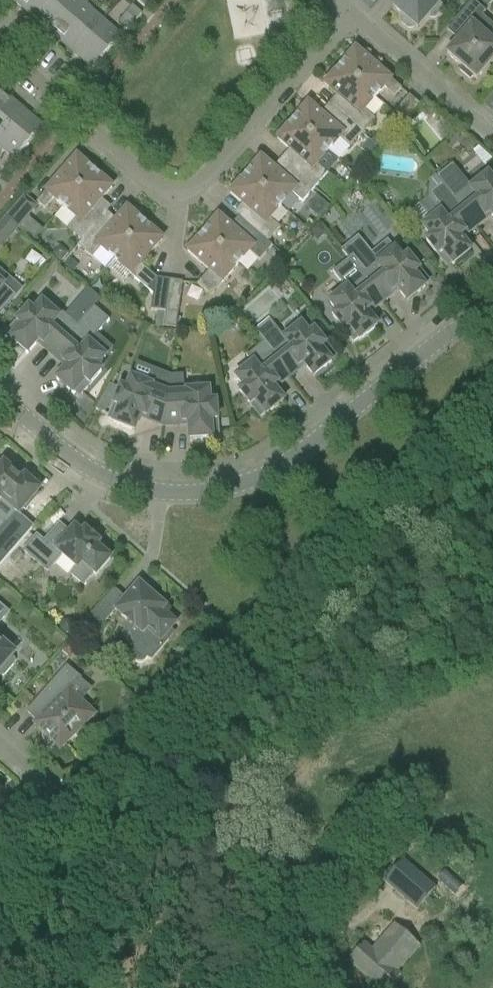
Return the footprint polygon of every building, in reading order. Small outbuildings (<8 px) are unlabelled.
[(55,0),(22,0),(18,5),(36,22),(55,0)] [(83,5),(78,0),(55,0),(36,22),(55,38),(83,5)] [(152,3),(148,0),(138,0),(137,2),(146,10),(152,3)] [(392,8),(402,16),(400,19),(400,24),(407,30),(413,30),(415,27),(417,29),(428,17),(430,19),(435,19),(441,12),(436,8),(441,2),(438,0),(399,0),(392,8)] [(478,2),(486,9),(492,2),(492,0),(479,0),(478,2)] [(492,61),(492,45),(488,40),(492,31),(492,28),(482,17),(485,13),(473,2),(461,15),(453,24),(462,32),(464,34),(453,47),(447,55),(451,59),(462,68),(459,71),(470,81),(473,78),(476,80),(492,61)] [(74,54),(102,21),(83,5),(55,38),(74,54)] [(126,14),(118,23),(127,31),(135,22),(141,15),(132,7),(126,14)] [(93,71),(121,38),(102,21),(74,54),(93,71)] [(401,90),(366,59),(355,50),(339,68),(375,99),(384,89),(394,98),(396,96),(401,90)] [(362,135),(374,120),(364,112),(375,99),(339,68),(324,85),(341,100),(332,109),(362,135)] [(24,111),(5,95),(0,101),(0,138),(24,111)] [(395,111),(393,114),(403,123),(405,120),(418,105),(409,96),(395,111)] [(325,119),(318,113),(308,104),(292,122),(329,153),(339,140),(350,149),(362,135),(332,109),(325,119)] [(43,128),(24,111),(0,138),(0,148),(14,161),(43,128)] [(315,189),(328,175),(318,166),(329,153),(292,122),(277,140),(293,154),(285,164),(315,189)] [(374,138),(370,142),(378,148),(384,141),(381,137),(374,138)] [(63,208),(94,173),(76,157),(36,203),(44,210),(53,200),(63,208)] [(277,173),(271,168),(260,158),(256,163),(245,176),(281,208),(292,195),(303,204),(315,189),(285,164),(277,173)] [(448,160),(438,169),(435,165),(430,170),(432,173),(435,176),(475,227),(476,227),(475,225),(489,214),(492,218),(492,182),(487,175),(471,188),(448,160)] [(434,177),(431,172),(426,176),(430,181),(429,181),(426,199),(437,213),(420,226),(429,236),(424,240),(432,249),(444,265),(445,265),(446,267),(451,263),(452,266),(470,251),(459,238),(474,226),(475,227),(435,176),(434,177)] [(82,242),(103,218),(107,213),(97,205),(112,188),(94,173),(63,208),(76,219),(67,230),(81,242),(82,242)] [(268,244),(281,229),(270,220),(281,208),(245,176),(229,194),(246,209),(238,218),(242,222),(268,244)] [(24,198),(6,218),(18,228),(33,242),(42,231),(27,218),(35,208),(24,198)] [(113,260),(145,224),(127,209),(112,226),(103,218),(82,242),(81,242),(77,247),(92,260),(101,249),(113,260)] [(235,231),(228,226),(218,217),(213,222),(202,234),(239,266),(250,253),(260,262),(273,248),(268,244),(242,222),(235,231)] [(17,228),(6,218),(0,225),(0,248),(17,228)] [(147,291),(157,280),(140,266),(145,260),(162,240),(145,224),(113,260),(130,275),(130,276),(147,291)] [(318,224),(308,232),(316,241),(325,234),(318,224)] [(223,284),(239,266),(202,234),(187,252),(209,272),(197,285),(211,297),(223,283),(223,284)] [(348,248),(342,253),(344,255),(382,302),(381,301),(396,289),(399,293),(407,302),(424,288),(423,286),(427,282),(425,280),(426,280),(407,258),(403,261),(394,251),(377,265),(369,255),(368,253),(366,252),(365,251),(364,250),(362,249),(356,247),(354,246),(353,247),(351,247),(350,247),(348,248)] [(54,251),(51,255),(60,262),(67,254),(62,250),(54,251)] [(69,259),(64,264),(73,272),(78,266),(69,259)] [(346,290),(329,304),(339,316),(335,319),(351,340),(353,342),(357,339),(359,341),(377,326),(369,317),(366,313),(381,301),(382,303),(382,302),(348,260),(332,273),(342,286),(346,290)] [(55,261),(47,270),(55,277),(63,268),(55,261)] [(157,280),(147,291),(152,295),(150,311),(153,312),(158,312),(156,327),(163,328),(170,282),(157,280)] [(176,330),(178,315),(182,284),(170,282),(163,328),(176,330)] [(15,296),(0,283),(0,313),(15,296)] [(58,317),(42,303),(33,313),(28,309),(22,316),(9,331),(9,332),(7,334),(12,338),(10,339),(27,354),(38,342),(52,354),(51,355),(52,356),(77,327),(61,313),(58,317)] [(105,358),(89,344),(109,321),(93,308),(77,327),(52,356),(53,355),(67,367),(56,380),(73,395),(75,393),(79,397),(81,394),(92,382),(101,372),(96,368),(105,358)] [(258,329),(253,334),(259,341),(262,345),(288,377),(289,377),(288,376),(302,364),(305,367),(313,377),(331,363),(329,361),(334,358),(332,355),(320,339),(314,332),(309,336),(301,326),(284,339),(275,328),(264,337),(258,329)] [(288,377),(262,345),(245,358),(251,366),(235,379),(243,389),(239,393),(245,400),(257,415),(258,415),(260,417),(264,414),(266,416),(283,401),(273,388),(287,376),(288,378),(288,377)] [(163,426),(171,377),(156,371),(150,387),(130,379),(126,391),(120,389),(109,416),(110,416),(108,419),(114,421),(113,424),(134,432),(140,416),(163,425),(162,426),(163,426)] [(184,395),(183,379),(171,377),(163,426),(164,426),(164,425),(188,423),(189,440),(212,439),(212,436),(217,436),(217,433),(216,413),(216,406),(210,407),(209,394),(184,395)] [(5,527),(0,532),(0,567),(31,530),(16,517),(18,515),(23,510),(25,511),(38,496),(36,495),(38,492),(25,480),(22,483),(15,477),(17,475),(7,466),(5,468),(3,466),(0,470),(0,523),(5,527)] [(69,535),(59,525),(43,543),(36,537),(23,552),(47,572),(61,556),(76,569),(71,575),(83,586),(93,574),(96,577),(97,575),(110,560),(105,556),(108,552),(95,541),(96,541),(95,540),(94,541),(89,536),(89,535),(88,535),(84,532),(81,535),(74,529),(69,535)] [(150,599),(149,598),(148,594),(149,593),(138,584),(115,611),(141,634),(133,651),(132,655),(132,658),(133,661),(135,663),(138,664),(142,663),(144,662),(146,659),(151,661),(168,641),(164,637),(175,624),(162,612),(166,608),(155,598),(154,599),(150,599)] [(102,626),(115,611),(103,601),(90,616),(102,626)] [(8,615),(0,608),(0,624),(8,615)] [(64,621),(60,625),(60,630),(65,634),(70,634),(74,630),(74,624),(70,620),(64,621)] [(69,642),(61,651),(66,656),(72,656),(78,650),(69,642)] [(13,666),(13,663),(10,660),(14,657),(0,644),(0,678),(3,677),(13,666)] [(84,737),(85,736),(86,734),(86,733),(86,731),(86,730),(86,728),(85,727),(84,726),(94,716),(69,692),(79,680),(66,669),(41,699),(27,713),(44,730),(42,733),(44,735),(43,736),(43,738),(43,741),(45,743),(48,744),(50,743),(51,742),(60,750),(73,737),(74,738),(76,738),(77,739),(79,739),(80,739),(82,738),(83,738),(84,737)] [(440,835),(432,846),(441,853),(450,843),(440,835)] [(417,911),(435,890),(403,861),(384,883),(417,911)] [(419,947),(394,925),(372,951),(364,944),(348,962),(379,987),(390,987),(401,976),(397,973),(419,947)]
